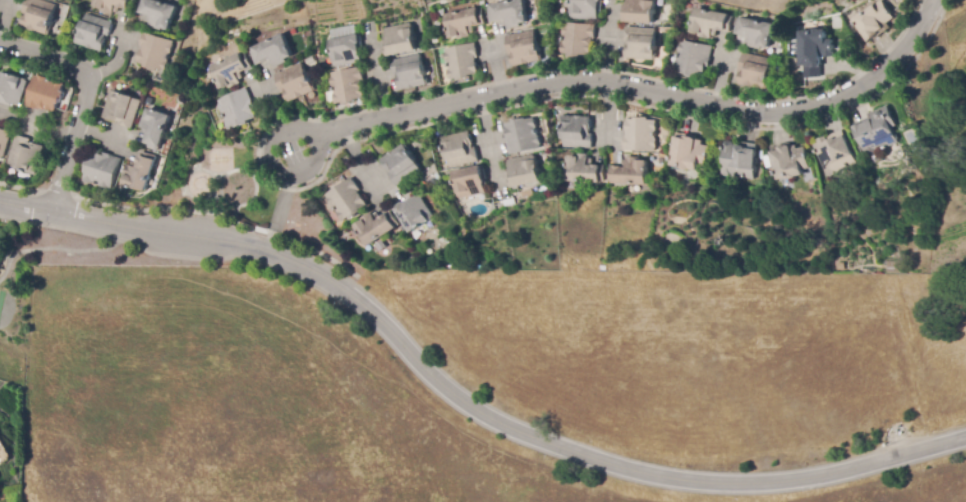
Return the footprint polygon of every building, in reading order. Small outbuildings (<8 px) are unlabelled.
[(23,15),(28,0),(44,0),(58,4),(49,34),(23,27),(24,24),(23,24),(25,15),(23,15)] [(95,6),(97,0),(135,0),(132,11),(119,7),(117,13),(113,11),(112,15),(101,11),(101,8),(95,6)] [(136,13),(140,0),(154,0),(176,7),(170,30),(162,28),(161,31),(149,27),(151,23),(146,22),(148,16),(136,13)] [(490,5),(513,0),(522,0),(528,22),(520,24),(520,27),(508,29),(507,26),(503,27),(502,21),(489,24),(486,8),(490,7),(490,5)] [(570,17),(571,0),(601,0),(601,2),(600,2),(599,10),(598,10),(598,20),(572,19),(572,17),(570,17)] [(627,3),(627,0),(656,0),(656,2),(662,3),(661,11),(655,11),(654,24),(623,22),(625,3),(627,3)] [(870,43),(853,19),(863,11),(864,13),(866,11),(865,9),(873,3),(874,5),(881,0),(895,18),(888,23),(891,29),(885,33),(885,32),(870,43)] [(187,10),(184,5),(189,2),(192,7),(187,10)] [(458,40),(457,37),(450,39),(444,15),(477,8),(477,9),(481,8),(485,24),(472,27),(474,33),(469,34),(470,37),(458,40)] [(711,39),(698,37),(699,35),(693,33),(694,33),(691,32),(696,8),(729,15),(728,16),(732,17),(729,32),(727,32),(727,33),(716,31),(715,36),(712,36),(711,39)] [(103,52),(74,43),(78,31),(80,32),(86,14),(113,22),(109,36),(107,36),(106,38),(107,38),(103,52)] [(761,50),(748,47),(749,44),(745,43),(746,36),(734,34),(737,18),(740,19),(741,18),(774,24),(769,48),(761,47),(761,50)] [(387,57),(382,38),(386,37),(384,29),(410,23),(410,25),(411,24),(417,50),(387,57)] [(577,58),(568,58),(568,54),(561,54),(562,43),(563,43),(563,36),(562,36),(563,26),(564,26),(564,23),(593,25),(593,27),(595,27),(595,40),(593,40),(591,56),(582,55),(582,57),(577,57),(577,58)] [(655,60),(627,58),(628,42),(625,42),(626,27),(656,29),(655,36),(657,37),(655,60)] [(805,79),(804,66),(801,66),(798,32),(811,31),(811,29),(820,29),(820,30),(826,30),(827,39),(832,39),(833,57),(821,57),(822,78),(805,79)] [(515,67),(515,64),(513,64),(512,56),(513,56),(513,55),(510,56),(505,37),(534,30),(536,38),(537,37),(541,54),(542,54),(544,60),(515,67)] [(166,71),(158,69),(158,71),(145,67),(146,64),(138,62),(142,46),(140,46),(144,32),(174,41),(173,45),(174,45),(171,54),(170,54),(168,61),(169,62),(166,71)] [(277,67),(275,68),(273,64),(269,66),(267,60),(255,66),(248,50),(252,49),(252,48),(277,36),(282,34),(292,56),(285,60),(286,62),(277,67)] [(336,67),(336,66),(334,66),(329,40),(358,34),(360,44),(358,44),(362,62),(336,67)] [(694,77),(688,76),(688,74),(682,73),(682,72),(677,71),(677,69),(675,69),(677,60),(678,60),(679,54),(678,54),(680,42),(682,42),(682,40),(712,46),(710,58),(711,58),(709,68),(706,67),(704,77),(695,75),(694,77)] [(458,81),(457,78),(450,80),(447,70),(448,69),(447,62),(446,62),(444,53),(445,53),(444,50),(475,43),(478,57),(475,58),(479,74),(470,76),(471,78),(458,81)] [(222,89),(222,88),(219,89),(209,67),(240,53),(240,54),(244,53),(251,67),(239,72),(242,78),(238,80),(240,83),(229,88),(228,86),(222,89)] [(768,90),(740,84),(740,82),(739,81),(741,73),(742,73),(742,72),(739,72),(743,53),(772,59),(770,67),(773,67),(768,90)] [(400,91),(397,77),(398,77),(398,75),(395,75),(391,61),(420,54),(422,62),(423,62),(428,85),(400,91)] [(277,82),(274,75),(277,73),(301,62),(304,70),(305,69),(315,91),(290,103),(288,100),(288,101),(284,93),(285,92),(285,91),(282,93),(277,82)] [(344,105),(343,103),(336,104),(333,94),(334,94),(332,87),(330,77),(331,77),(330,74),(361,67),(364,82),(362,82),(364,88),(362,88),(365,98),(356,100),(356,102),(351,103),(352,104),(344,105)] [(11,106),(0,103),(0,78),(2,72),(27,80),(27,81),(28,81),(20,106),(12,104),(11,106)] [(56,112),(53,111),(53,112),(47,110),(47,109),(46,108),(46,109),(40,108),(39,110),(26,106),(27,101),(27,102),(35,76),(39,77),(40,76),(47,78),(47,80),(55,82),(55,81),(64,84),(62,91),(65,92),(63,100),(61,100),(60,104),(58,104),(56,112)] [(228,130),(224,121),(226,120),(223,113),(221,113),(217,105),(218,104),(217,101),(245,88),(251,100),(251,99),(255,107),(252,108),(255,115),(256,118),(248,121),(248,123),(237,129),(236,126),(228,130)] [(133,129),(116,124),(116,122),(103,118),(112,89),(119,91),(118,93),(141,101),(133,129)] [(868,161),(853,125),(870,118),(869,114),(889,106),(897,126),(893,128),(899,142),(879,150),(881,156),(868,161)] [(159,151),(144,146),(148,134),(142,132),(144,129),(139,127),(143,115),(146,116),(149,108),(171,116),(159,151)] [(591,148),(562,147),(563,124),(561,123),(561,116),(592,117),(591,131),(590,131),(590,134),(592,134),(591,148)] [(654,152),(623,150),(624,136),(626,136),(627,119),(636,119),(636,117),(650,118),(649,120),(657,121),(657,131),(655,131),(655,139),(656,139),(656,148),(654,148),(654,152)] [(509,154),(505,135),(508,134),(506,124),(514,123),(513,120),(522,118),(522,119),(527,118),(527,120),(535,118),(537,128),(535,128),(537,135),(539,135),(541,145),(539,145),(540,148),(509,154)] [(4,158),(0,157),(0,125),(4,126),(3,130),(12,132),(4,158)] [(828,177),(828,175),(826,176),(813,145),(819,143),(818,140),(827,137),(828,136),(843,130),(857,163),(836,172),(837,174),(828,177)] [(449,167),(445,144),(443,145),(441,138),(471,132),(473,145),(473,147),(476,147),(479,162),(449,167)] [(695,171),(669,166),(676,132),(694,136),(693,139),(701,141),(700,144),(708,146),(704,166),(697,165),(695,171)] [(36,176),(20,170),(20,168),(7,163),(17,135),(30,140),(29,143),(32,144),(32,142),(45,147),(36,176)] [(752,180),(730,177),(728,178),(722,178),(720,176),(719,175),(724,142),(736,143),(736,141),(757,144),(752,180)] [(777,180),(770,147),(790,143),(791,146),(796,145),(796,149),(805,147),(809,168),(802,170),(803,175),(794,177),(795,178),(787,180),(787,178),(777,180)] [(398,187),(389,174),(391,173),(382,160),(405,144),(418,163),(417,164),(422,171),(398,187)] [(148,192),(125,185),(127,178),(124,177),(128,164),(132,165),(133,161),(139,163),(143,151),(159,156),(148,192)] [(110,189),(101,187),(102,185),(94,183),(93,184),(84,181),(86,174),(85,174),(87,167),(86,166),(88,160),(90,161),(93,152),(102,155),(103,152),(123,158),(113,189),(110,188),(110,189)] [(521,189),(520,186),(512,188),(507,169),(510,168),(508,161),(535,154),(543,184),(521,189)] [(603,182),(566,181),(566,156),(577,156),(577,154),(587,154),(587,159),(592,159),(591,165),(603,165),(603,182)] [(645,185),(608,182),(609,166),(621,167),(622,160),(626,160),(626,157),(639,158),(639,160),(647,161),(645,185)] [(460,199),(454,172),(482,165),(487,185),(485,186),(486,193),(460,199)] [(425,180),(422,175),(432,168),(436,173),(425,180)] [(343,221),(338,213),(339,212),(334,206),(333,207),(327,199),(329,198),(327,195),(352,177),(361,190),(358,191),(368,205),(360,210),(362,212),(351,220),(349,217),(343,221)] [(411,233),(395,207),(411,197),(412,199),(420,194),(435,218),(411,233)] [(370,247),(356,226),(362,222),(361,220),(372,212),(374,215),(377,213),(381,218),(391,211),(400,225),(397,227),(398,228),(370,247)]
